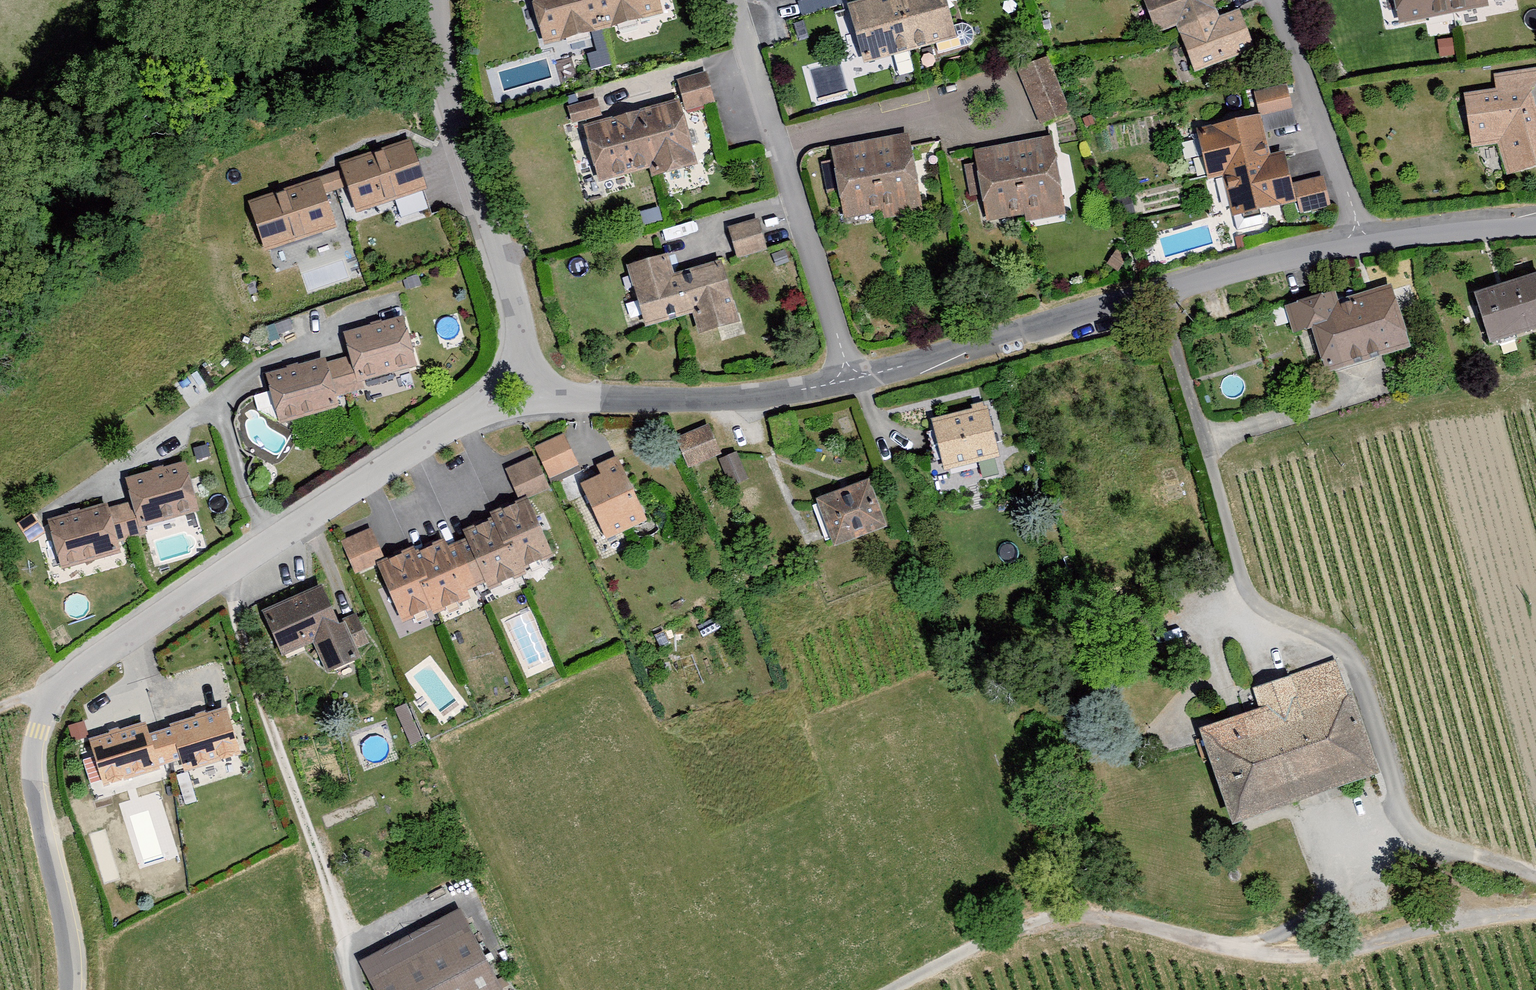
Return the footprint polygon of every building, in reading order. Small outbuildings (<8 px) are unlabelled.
[(543,48),(662,17),(658,0),(530,0),(543,48)] [(951,0),(860,0),(853,2),(868,61),(960,38),(951,0)] [(1220,0),(1150,0),(1159,29),(1183,22),(1196,64),(1264,44),(1251,1),(1223,10),(1220,0)] [(1399,28),(1489,9),(1487,0),(1393,0),(1399,28)] [(587,54),(592,73),(614,67),(609,48),(587,54)] [(1017,70),(1039,127),(1071,115),(1048,58),(1017,70)] [(718,97),(710,69),(684,76),(688,93),(691,104),(718,97)] [(1510,170),(1535,162),(1535,119),(1529,93),(1535,81),(1535,71),(1496,77),(1498,91),(1469,95),(1476,143),(1500,139),(1510,170)] [(1296,127),(1287,86),(1253,94),(1259,118),(1261,118),(1265,134),(1296,127)] [(596,99),(566,108),(571,126),(601,118),(596,99)] [(651,181),(698,168),(684,120),(679,102),(583,128),(598,185),(649,171),(651,181)] [(1259,118),(1196,133),(1208,183),(1223,180),(1232,220),(1296,205),(1285,158),(1271,161),(1265,134),(1261,118),(1259,118)] [(414,129),(342,154),(359,203),(431,177),(414,129)] [(915,132),(840,147),(853,212),(928,198),(915,132)] [(1052,138),(972,153),(986,225),(1024,218),(1028,224),(1066,217),(1052,138)] [(322,167),(252,194),(270,240),(340,213),(322,167)] [(1332,208),(1323,177),(1292,186),(1300,217),(1332,208)] [(640,213),(644,227),(663,221),(659,208),(640,213)] [(768,252),(758,221),(727,230),(737,261),(768,252)] [(693,317),(699,337),(740,325),(721,263),(674,277),(668,256),(626,269),(645,331),(693,317)] [(1474,298),(1489,348),(1535,334),(1535,278),(1474,298)] [(1311,334),(1325,378),(1411,351),(1391,287),(1348,300),(1350,306),(1340,309),(1336,294),(1285,310),(1294,339),(1311,334)] [(277,423),(349,405),(344,384),(427,364),(413,308),(344,324),(349,346),(263,367),(277,423)] [(986,408),(930,422),(944,475),(1000,460),(986,408)] [(709,426),(675,441),(687,470),(722,456),(709,426)] [(565,436),(535,449),(549,481),(579,467),(565,436)] [(55,513),(68,560),(124,544),(120,528),(209,503),(194,448),(122,468),(129,492),(55,513)] [(736,454),(719,462),(731,489),(749,481),(736,454)] [(551,490),(536,456),(508,469),(522,501),(531,497),(532,499),(551,490)] [(600,480),(581,488),(605,544),(647,525),(618,458),(595,468),(600,480)] [(886,532),(867,484),(815,504),(834,552),(886,532)] [(532,499),(531,497),(522,501),(496,512),(498,516),(522,570),(557,554),(532,499)] [(487,582),(491,589),(524,574),(522,570),(498,516),(464,531),(468,538),(487,582)] [(343,543),(359,578),(382,568),(379,563),(387,560),(373,529),(343,543)] [(451,545),(448,538),(417,552),(442,607),(443,611),(475,597),(471,589),(451,545)] [(468,538),(451,545),(471,589),(487,582),(468,538)] [(387,560),(379,563),(382,568),(406,623),(442,607),(417,552),(415,547),(387,560)] [(321,588),(262,613),(282,659),(313,646),(326,677),(362,662),(346,626),(339,629),(321,588)] [(1208,733),(1238,818),(1374,770),(1348,696),(1343,698),(1331,665),(1261,690),(1269,712),(1208,733)] [(95,733),(109,777),(180,755),(186,766),(243,747),(229,706),(153,732),(147,716),(95,733)] [(359,959),(376,989),(498,989),(505,986),(461,904),(359,959)]
